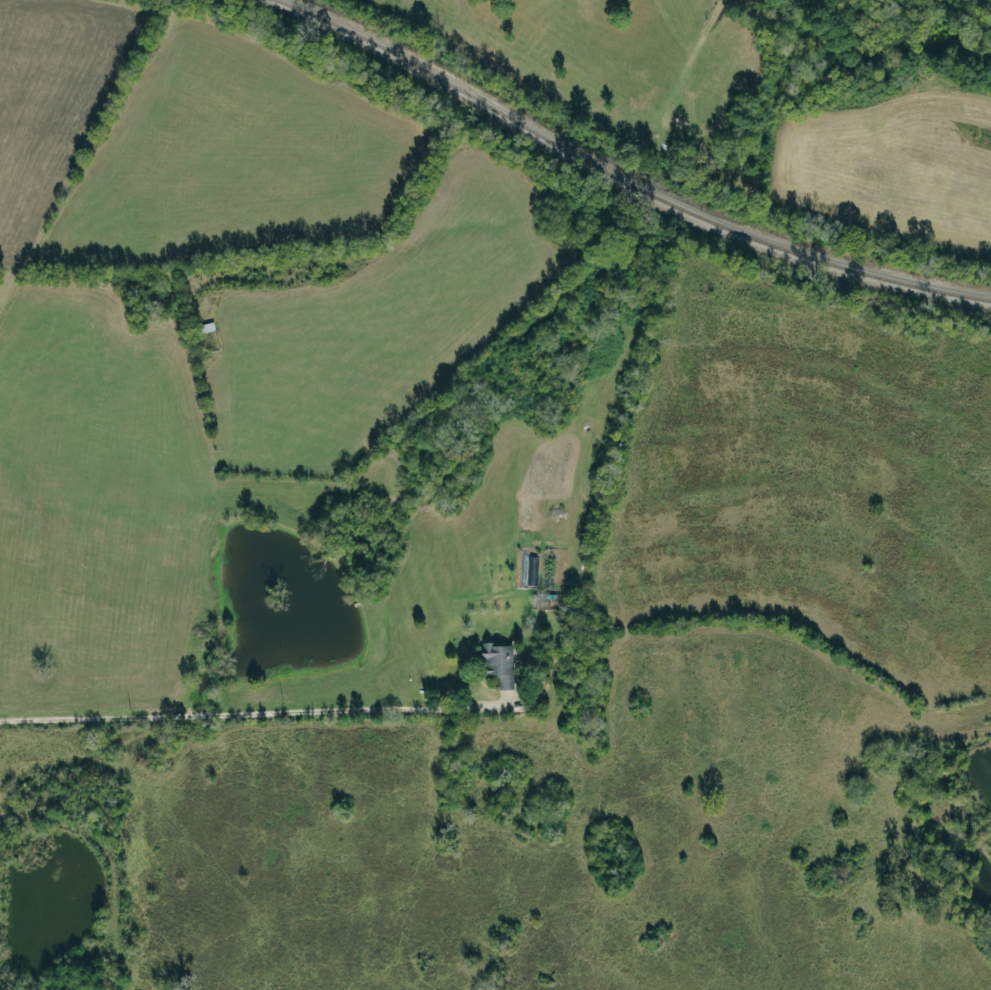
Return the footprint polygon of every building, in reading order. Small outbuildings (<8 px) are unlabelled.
[(514,689),(511,646),(490,647),(490,643),(481,643),(482,652),(480,653),(482,678),(492,677),(493,690),(514,689)]
